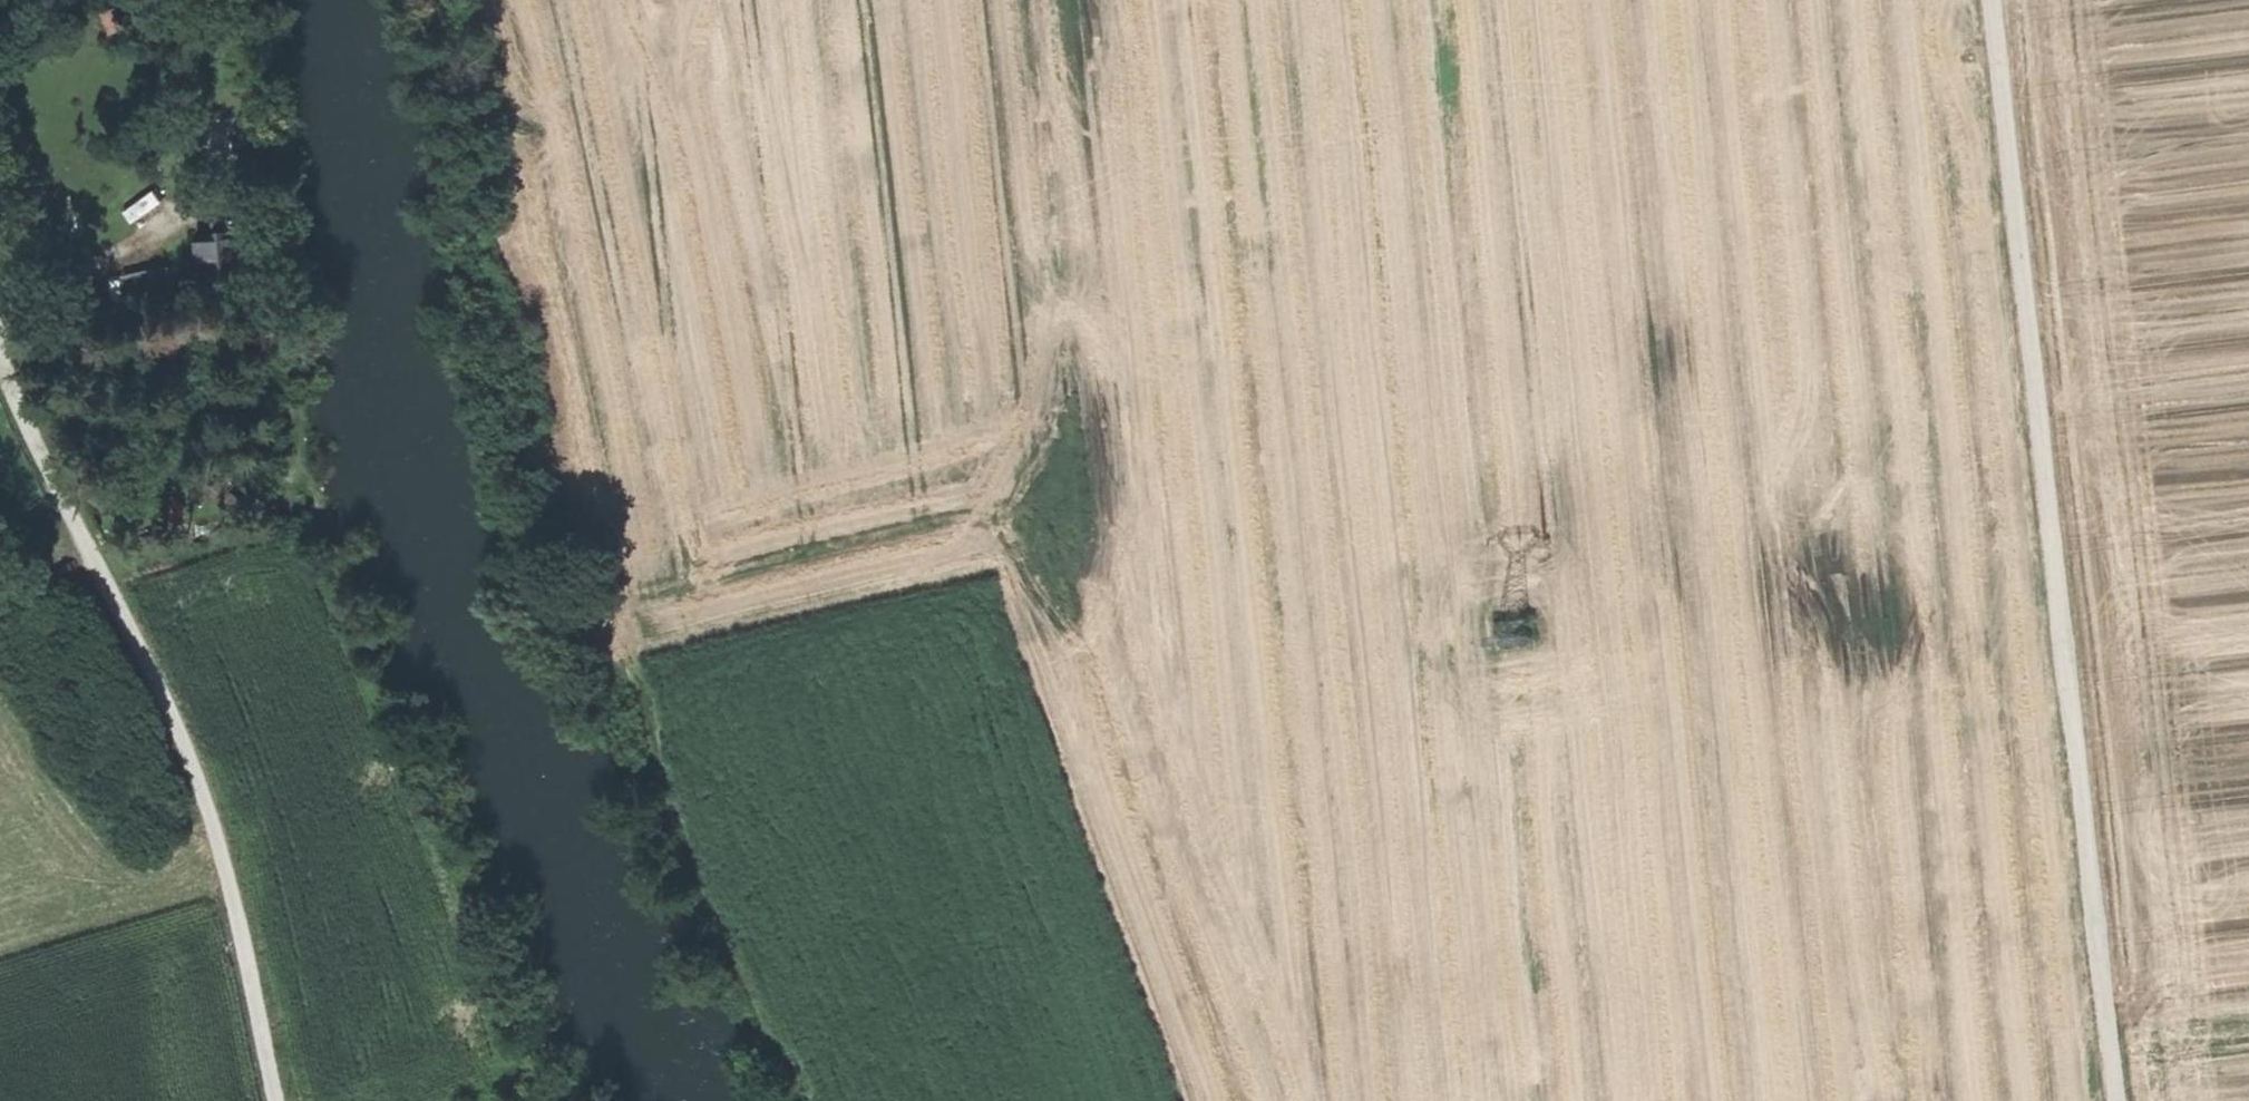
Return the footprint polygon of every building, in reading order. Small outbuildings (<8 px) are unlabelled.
[(208,234),(210,271),(244,268),(241,231),(208,234)] [(168,266),(122,275),(129,309),(175,299),(168,266)]
